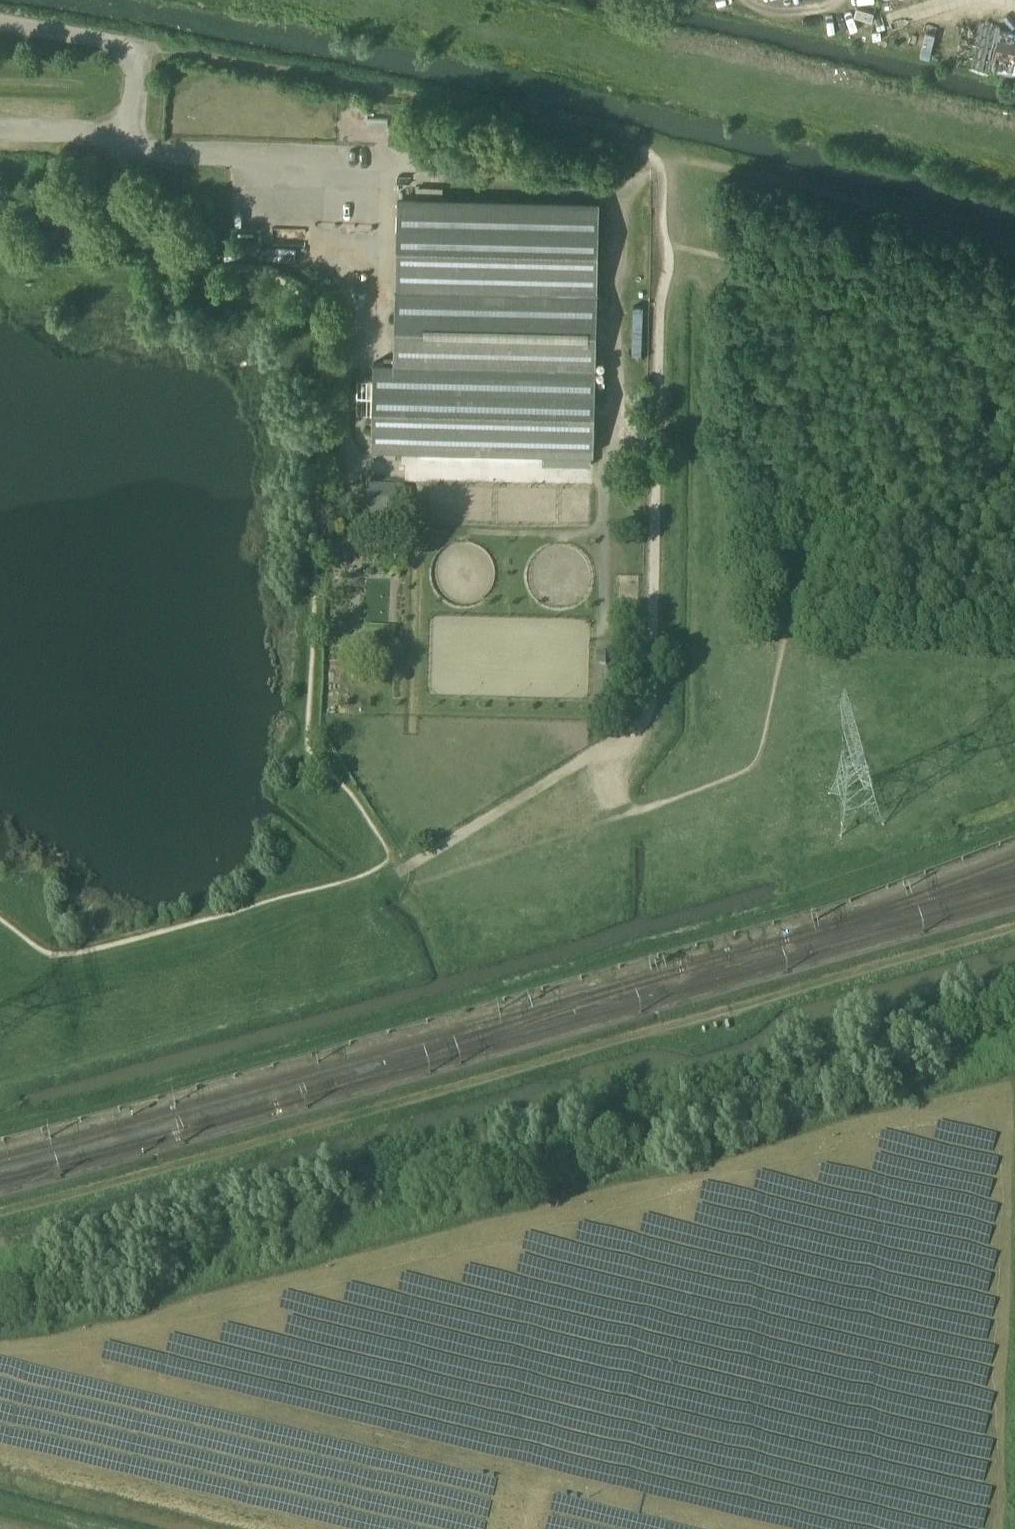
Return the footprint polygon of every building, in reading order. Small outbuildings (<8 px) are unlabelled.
[(593,453),(599,205),(397,200),(394,362),(373,362),(372,447),(593,453)] [(403,517),(403,489),(369,488),(368,516),(403,517)]
